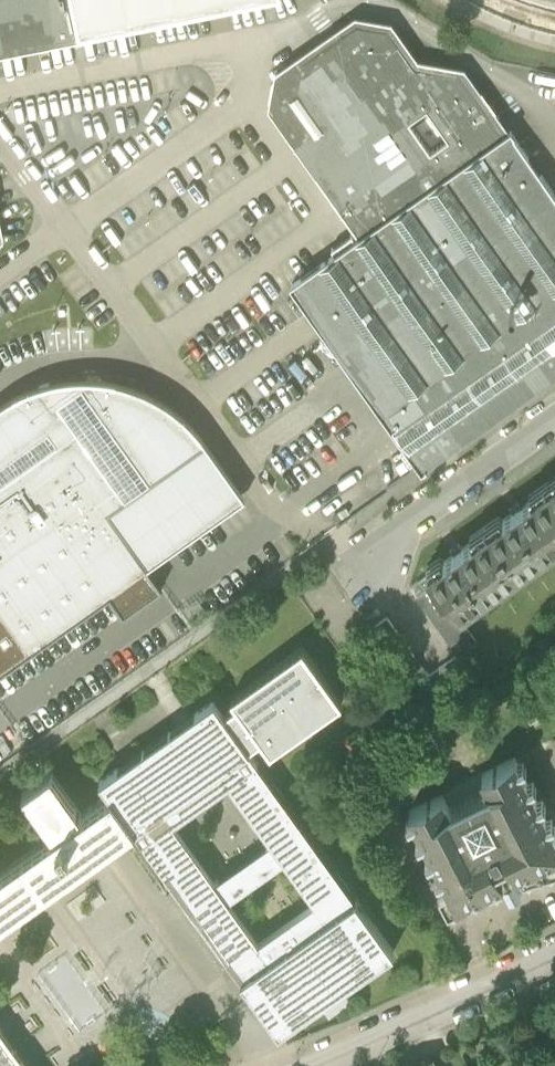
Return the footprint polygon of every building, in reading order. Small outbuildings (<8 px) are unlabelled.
[(79,38),(78,36),(153,21),(253,0),(0,0),(0,54),(79,38)] [(268,108),(360,238),(511,130),(465,67),(418,58),(392,21),(355,15),(314,44),(275,71),(268,108)] [(511,130),(360,238),(292,286),(422,468),(554,374),(554,193),(511,130)] [(109,595),(123,615),(162,588),(163,587),(147,566),(245,496),(205,440),(203,441),(189,425),(177,414),(162,403),(145,393),(129,387),(113,383),(96,381),(79,380),(82,383),(72,390),(59,399),(48,384),(31,390),(14,399),(1,407),(0,407),(0,672),(109,595)] [(519,575),(554,549),(554,497),(547,486),(486,530),(519,575)] [(435,584),(459,618),(519,575),(486,530),(426,572),(435,584)] [(435,584),(417,597),(460,655),(477,643),(459,618),(435,584)] [(430,677),(429,676),(389,618),(369,631),(410,691),(430,677)] [(151,820),(263,973),(379,891),(269,741),(282,732),(289,742),(361,692),(323,638),(250,689),(255,696),(243,704),(232,690),(118,770),(123,777),(95,796),(68,757),(34,780),(65,824),(16,859),(0,836),(0,926),(151,820)] [(472,676),(459,656),(429,676),(430,677),(443,696),(472,676)] [(442,877),(447,889),(440,893),(448,910),(450,909),(459,911),(459,905),(472,899),(480,902),(482,895),(493,890),(500,892),(502,885),(506,883),(510,889),(517,886),(523,884),(524,877),(525,877),(530,880),(534,875),(549,871),(553,873),(554,870),(554,830),(551,823),(554,821),(554,818),(553,814),(548,816),(542,804),(547,801),(544,795),(539,797),(532,784),(537,782),(534,776),(529,778),(523,764),(528,762),(525,755),(520,758),(517,751),(481,770),(487,784),(450,803),(443,788),(407,806),(411,813),(405,816),(408,821),(413,819),(420,832),(414,835),(417,840),(423,838),(429,852),(425,854),(427,860),(432,857),(439,871),(434,874),(436,879),(442,877)] [(416,943),(379,891),(263,973),(301,1025),(416,943)] [(1,990),(0,991),(0,1065),(53,1065),(1,990)]
